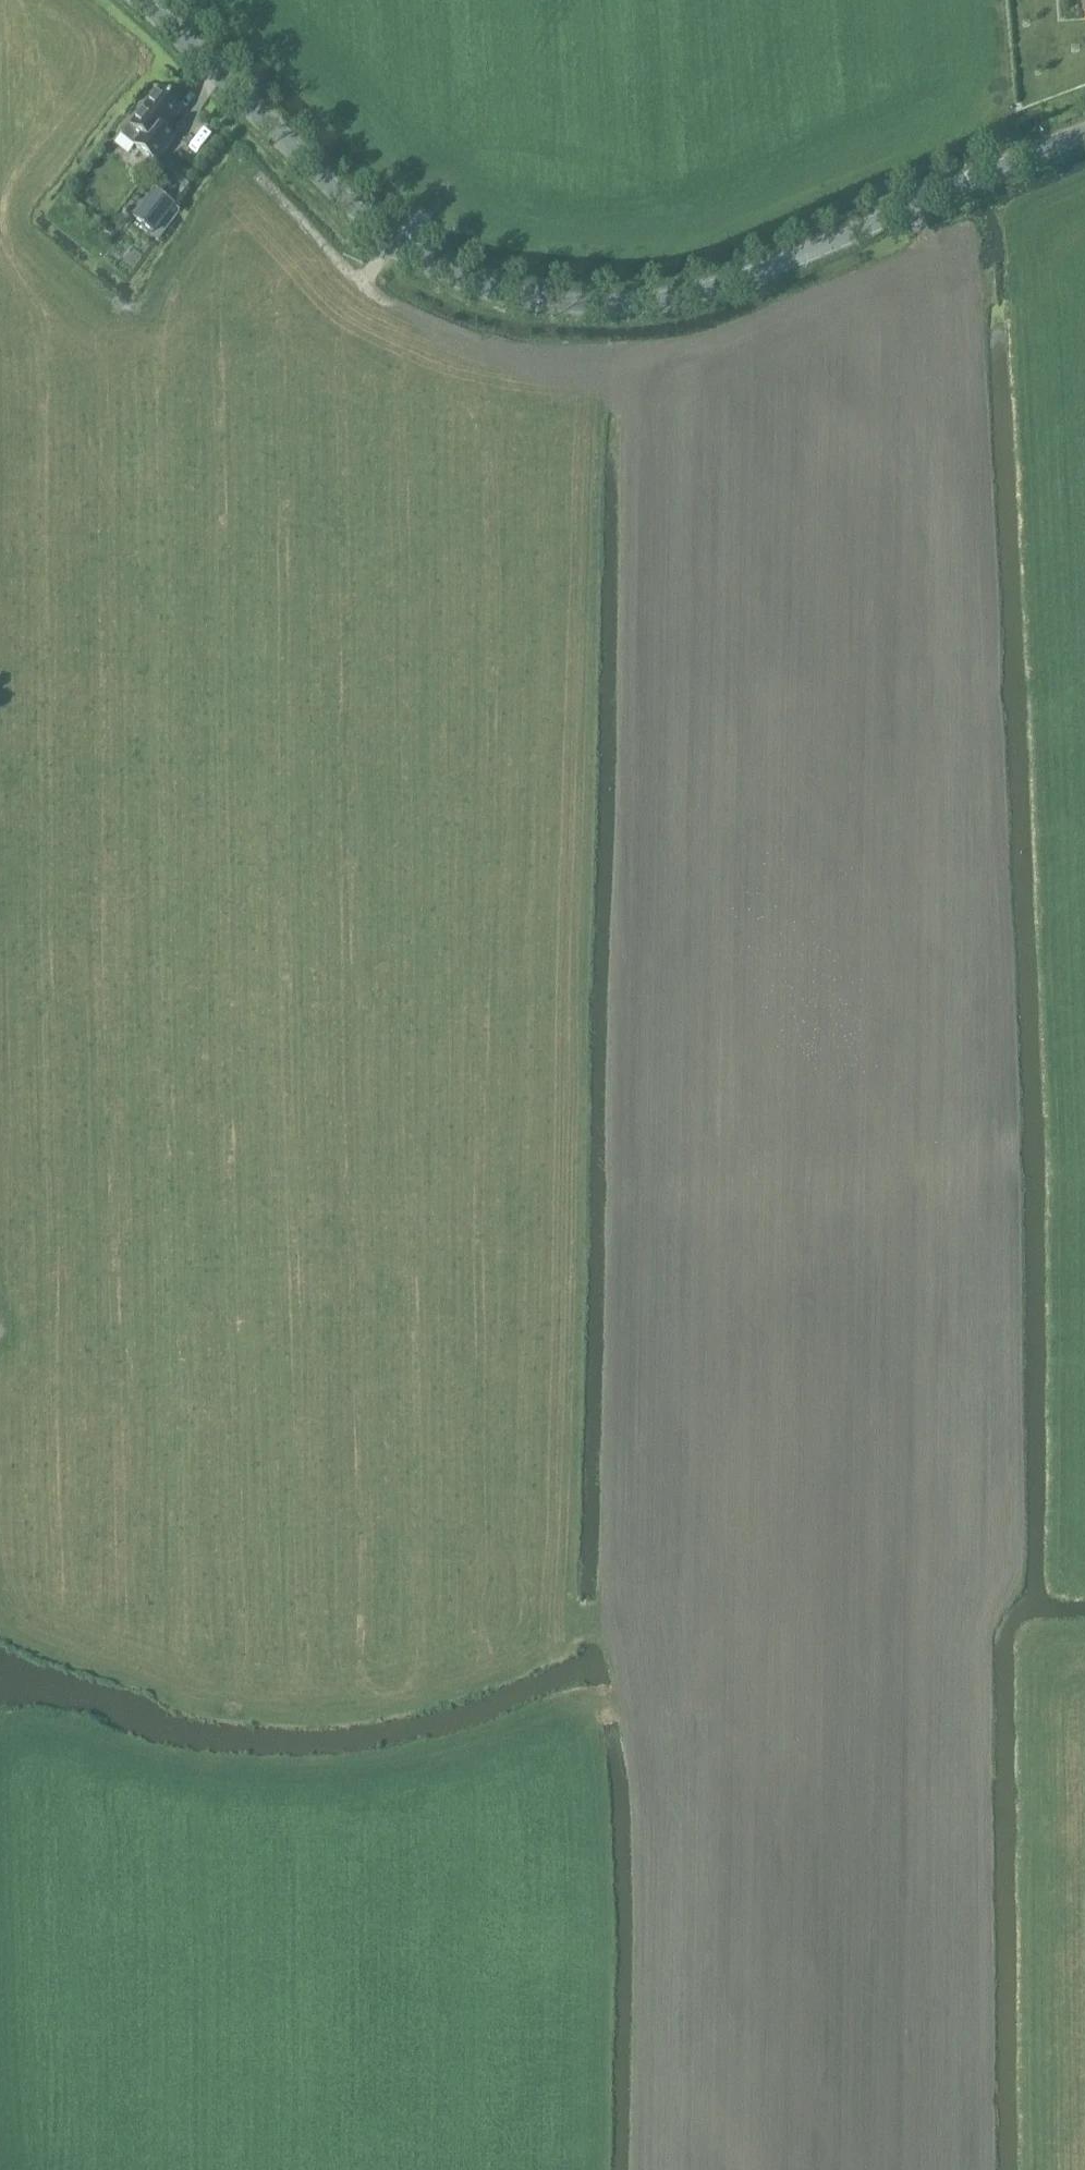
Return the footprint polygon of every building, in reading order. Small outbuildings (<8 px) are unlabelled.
[(160,89),(122,137),(136,148),(156,164),(175,140),(165,132),(182,110),(170,101),(171,99),(160,89)] [(143,203),(132,217),(152,232),(163,218),(143,203)]
